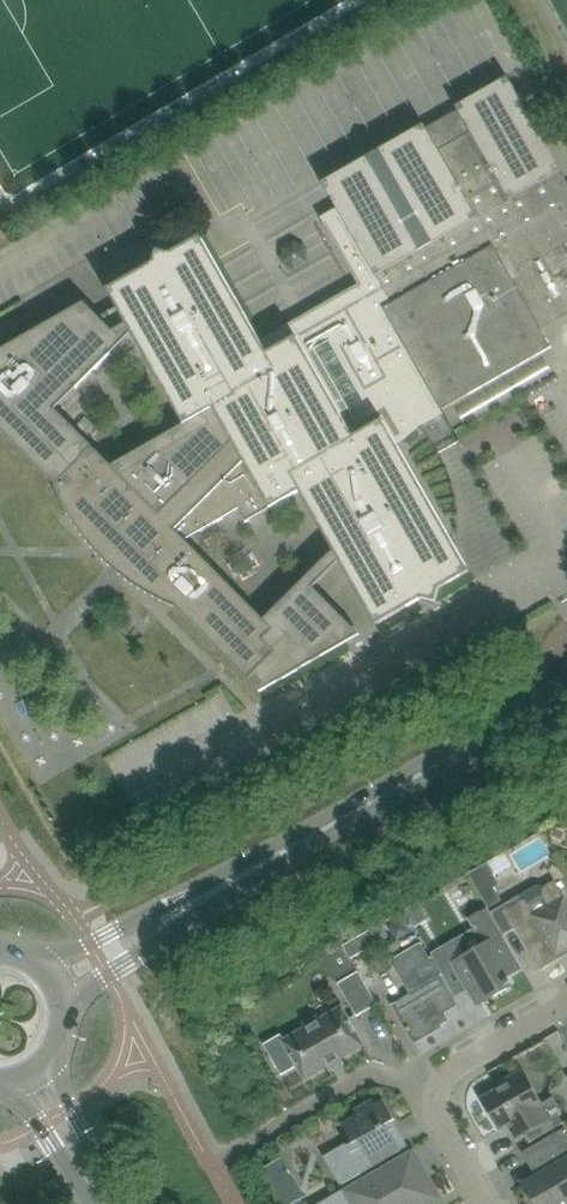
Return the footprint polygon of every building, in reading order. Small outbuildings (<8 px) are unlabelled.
[(552,347),(538,321),(566,304),(566,247),(566,245),(565,246),(557,232),(566,226),(566,179),(508,76),(457,106),(459,110),(427,128),(425,124),(324,182),(338,207),(321,217),(360,284),(262,340),(202,236),(171,253),(158,249),(155,262),(108,289),(120,309),(103,319),(85,302),(0,351),(0,428),(56,485),(59,492),(62,500),(66,507),(70,514),(75,522),(80,530),(85,537),(91,544),(96,551),(103,557),(109,564),(116,570),(123,576),(130,581),(137,586),(145,591),(153,596),(161,600),(169,604),(177,607),(249,680),(261,692),(361,634),(314,587),(341,561),(377,624),(424,598),(437,601),(440,588),(470,571),(394,437),(417,424),(421,429),(423,428),(419,423),(440,405),(442,410),(552,347)] [(565,246),(566,245),(566,244),(566,226),(557,232),(565,246)] [(488,862),(469,873),(489,908),(503,900),(495,888),(501,885),(488,862)] [(517,928),(541,970),(560,959),(556,953),(565,948),(566,950),(566,949),(566,900),(556,881),(545,887),(538,884),(491,912),(505,935),(517,928)] [(420,902),(406,910),(416,927),(430,920),(420,902)] [(454,963),(459,973),(477,1002),(492,993),(495,997),(509,988),(507,985),(512,982),(508,976),(523,968),(511,947),(488,907),(469,919),(485,945),(454,963)] [(382,924),(365,934),(372,946),(389,936),(382,924)] [(416,993),(394,1006),(403,1022),(415,1043),(442,1027),(441,1024),(444,1022),(446,1017),(444,1013),(458,1005),(441,975),(444,974),(435,957),(430,960),(422,945),(393,961),(405,981),(408,979),(416,993)] [(342,947),(321,959),(334,982),(355,969),(342,947)] [(359,971),(338,983),(358,1016),(378,1004),(359,971)] [(342,1007),(286,1040),(282,1034),(264,1044),(282,1075),(299,1066),(306,1078),(364,1045),(342,1007)] [(503,1086),(482,1098),(496,1123),(499,1127),(500,1129),(502,1128),(509,1124),(517,1138),(524,1134),(529,1131),(533,1139),(530,1141),(531,1142),(555,1128),(554,1126),(552,1128),(547,1120),(550,1119),(562,1112),(554,1097),(543,1103),(535,1090),(523,1069),(501,1082),(503,1086)] [(343,1124),(352,1140),(354,1143),(329,1158),(344,1185),(403,1151),(394,1137),(399,1134),(392,1123),(396,1120),(385,1100),(377,1105),(374,1100),(355,1111),(358,1116),(343,1124)] [(525,1183),(529,1188),(528,1193),(529,1198),(531,1202),(533,1203),(566,1203),(566,1136),(563,1129),(554,1134),(548,1137),(528,1149),(542,1173),(525,1183)] [(319,1203),(432,1203),(442,1198),(429,1176),(421,1180),(406,1155),(414,1150),(414,1149),(319,1203)] [(265,1168),(285,1203),(292,1203),(305,1197),(282,1158),(265,1168)]
